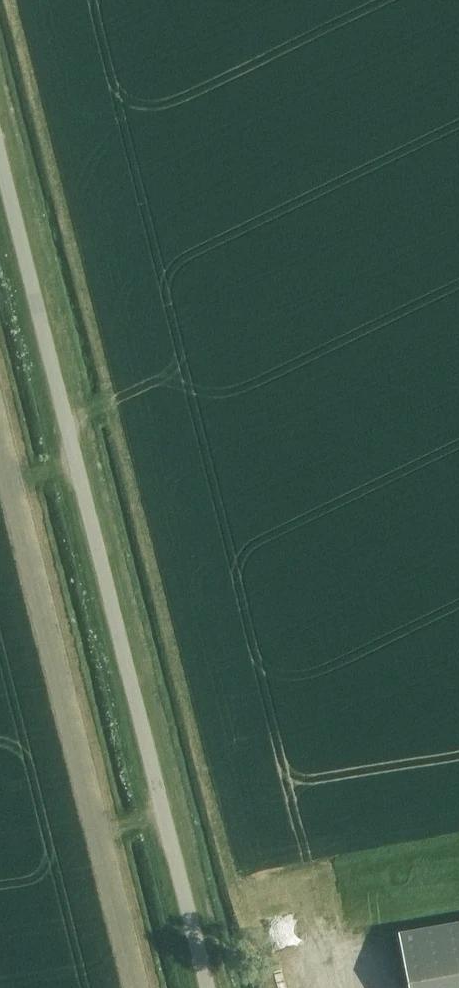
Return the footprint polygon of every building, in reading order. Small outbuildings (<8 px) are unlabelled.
[(399,937),(407,987),(458,987),(458,927),(399,937)]
